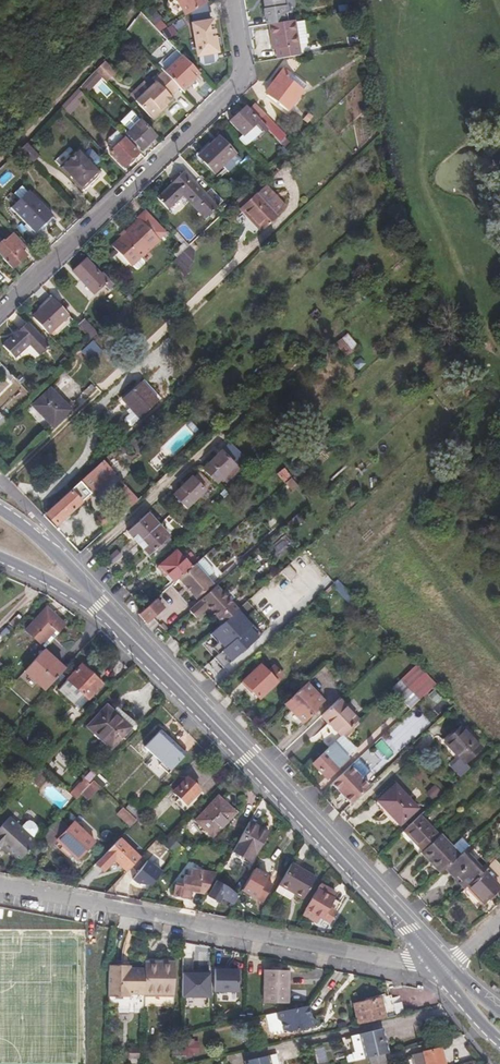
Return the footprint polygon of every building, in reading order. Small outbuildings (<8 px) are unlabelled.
[(189,18),(208,6),(205,0),(178,0),(189,18)] [(266,11),(264,13),(267,25),(269,25),(289,22),(288,8),(286,9),(285,1),(290,0),(263,0),(263,2),(265,2),(266,11)] [(158,13),(149,18),(158,33),(166,28),(158,13)] [(269,25),(271,40),(274,40),(276,51),(277,60),(301,56),(299,47),(298,37),(306,36),(305,23),(296,24),(296,21),(289,22),(269,25)] [(193,28),(200,62),(203,64),(212,63),(215,58),(214,52),(222,51),(220,38),(215,38),(212,24),(193,28)] [(161,34),(168,40),(175,31),(169,26),(161,34)] [(298,37),(299,47),(308,45),(306,36),(298,37)] [(166,60),(159,67),(178,87),(181,90),(199,73),(182,56),(171,65),(166,60)] [(105,62),(95,72),(100,77),(101,77),(107,83),(116,74),(105,62)] [(266,95),(286,111),(303,92),(287,79),(290,75),(283,70),(272,85),(273,86),(266,95)] [(95,71),(82,84),(88,90),(100,77),(95,72),(95,71)] [(178,87),(162,71),(153,79),(155,81),(149,87),(135,101),(152,119),(159,112),(159,109),(165,104),(171,98),(170,96),(178,87)] [(130,96),(135,101),(149,87),(144,82),(130,96)] [(79,89),(62,108),(65,111),(82,93),(79,89)] [(247,110),(265,130),(278,143),(284,138),(253,105),(247,110)] [(230,123),(242,136),(238,140),(245,147),(254,138),(253,137),(256,134),(258,136),(265,130),(247,110),(245,108),(230,123)] [(131,129),(127,133),(141,148),(156,135),(145,122),(134,111),(124,121),(131,129)] [(306,112),(301,119),(306,123),(311,116),(306,112)] [(108,143),(113,148),(110,151),(123,165),(138,151),(116,129),(108,138),(108,143)] [(278,143),(287,153),(293,148),(284,138),(278,143)] [(197,157),(213,174),(233,155),(217,139),(197,157)] [(19,152),(23,157),(29,162),(30,164),(35,158),(25,146),(19,152)] [(62,166),(85,191),(91,185),(88,181),(99,170),(95,165),(85,155),(80,149),(62,166)] [(91,150),(85,155),(95,165),(100,160),(100,157),(94,150),(91,150)] [(23,157),(14,165),(20,171),(29,162),(23,157)] [(171,186),(156,200),(166,211),(181,198),(203,221),(222,203),(209,190),(203,195),(182,174),(179,177),(180,179),(171,186)] [(177,176),(169,184),(171,186),(180,179),(179,177),(177,176)] [(239,209),(259,232),(276,215),(256,193),(239,209)] [(17,215),(24,222),(26,224),(34,232),(51,216),(34,198),(17,215)] [(119,237),(110,245),(130,267),(139,259),(141,259),(159,242),(159,241),(165,235),(144,213),(137,219),(138,221),(123,234),(125,235),(121,238),(119,237)] [(51,216),(34,232),(26,224),(23,227),(34,238),(54,219),(51,216)] [(0,245),(0,257),(12,270),(30,252),(13,235),(4,244),(3,243),(0,245)] [(184,273),(192,258),(180,251),(172,266),(184,273)] [(70,273),(93,295),(103,285),(107,289),(112,285),(102,274),(101,275),(84,259),(70,273)] [(50,299),(30,318),(45,334),(66,315),(50,299)] [(75,326),(90,341),(94,337),(96,335),(83,320),(75,326)] [(25,325),(2,346),(2,347),(14,358),(28,345),(40,357),(48,349),(25,325)] [(334,345),(345,356),(357,345),(347,333),(334,345)] [(79,351),(91,363),(105,350),(94,337),(90,341),(79,351)] [(8,382),(9,382),(11,384),(14,381),(0,366),(0,374),(8,382)] [(140,386),(122,403),(137,420),(156,402),(140,386)] [(32,408),(52,429),(56,425),(69,413),(50,392),(32,408)] [(290,416),(300,425),(307,419),(298,409),(290,416)] [(238,457),(227,445),(218,454),(200,470),(213,484),(231,468),(229,466),(238,457)] [(101,463),(79,484),(89,495),(112,475),(101,463)] [(190,479),(171,496),(184,510),(203,494),(202,491),(207,486),(197,474),(191,480),(190,479)] [(79,484),(43,515),(55,527),(89,495),(79,484)] [(116,494),(126,505),(129,509),(136,502),(123,488),(116,494)] [(126,505),(110,520),(113,523),(129,509),(126,505)] [(102,519),(109,527),(113,523),(110,520),(106,515),(102,519)] [(145,516),(125,534),(135,545),(146,556),(155,548),(157,551),(161,547),(160,544),(165,539),(145,516)] [(174,553),(157,568),(171,584),(178,579),(188,569),(174,553)] [(195,563),(188,569),(199,582),(207,576),(195,563)] [(178,579),(195,599),(205,590),(206,589),(199,582),(188,569),(178,579)] [(171,584),(189,604),(190,604),(195,599),(178,579),(171,584)] [(334,587),(349,603),(355,597),(338,579),(335,581),(331,584),(334,587)] [(331,584),(319,595),(321,598),(334,587),(331,584)] [(195,599),(198,602),(207,593),(205,590),(195,599)] [(207,593),(198,602),(193,607),(182,616),(189,625),(199,616),(201,614),(205,618),(216,629),(228,618),(231,616),(209,592),(207,593)] [(152,601),(136,615),(145,623),(159,610),(152,601)] [(45,610),(25,632),(41,646),(53,632),(58,635),(64,628),(65,627),(45,610)] [(235,626),(228,618),(216,629),(202,641),(210,650),(205,654),(211,660),(206,665),(215,676),(250,644),(242,633),(239,635),(233,627),(235,626)] [(58,635),(55,639),(68,651),(77,640),(64,628),(58,635)] [(53,632),(41,646),(45,649),(55,639),(58,635),(53,632)] [(43,652),(8,690),(29,708),(63,671),(43,652)] [(401,678),(419,699),(435,684),(416,663),(401,678)] [(68,679),(90,699),(103,684),(81,664),(68,679)] [(246,686),(247,687),(251,691),(258,698),(276,682),(275,681),(266,672),(258,664),(241,681),(246,686)] [(266,672),(275,681),(283,674),(274,665),(266,672)] [(304,684),(282,705),(288,712),(282,717),(295,731),(316,710),(315,708),(321,702),(304,684)] [(322,714),(328,722),(330,720),(342,734),(358,719),(338,698),(322,714)] [(107,706),(89,726),(112,748),(131,728),(114,712),(107,706)] [(116,709),(114,712),(131,728),(134,731),(137,728),(116,709)] [(444,741),(463,762),(480,746),(461,725),(444,741)] [(161,728),(143,748),(148,753),(150,750),(160,760),(158,763),(167,772),(186,752),(161,728)] [(311,763),(326,778),(346,759),(331,744),(311,763)] [(41,766),(29,779),(34,784),(46,771),(41,766)] [(330,784),(350,804),(368,786),(349,766),(330,784)] [(186,777),(173,791),(179,798),(176,802),(185,811),(196,799),(194,797),(200,790),(186,777)] [(88,787),(94,793),(100,787),(93,781),(88,787)] [(378,799),(400,822),(416,807),(394,784),(378,799)] [(216,797),(194,821),(212,837),(234,813),(216,797)] [(420,813),(403,829),(422,850),(438,835),(439,834),(420,813)] [(0,825),(0,849),(3,846),(8,852),(19,862),(35,843),(8,817),(0,825)] [(42,837),(53,847),(58,841),(78,859),(94,841),(74,824),(68,829),(57,820),(42,837)] [(248,823),(236,845),(255,855),(266,833),(248,823)] [(438,835),(422,850),(418,854),(438,874),(443,869),(446,866),(457,855),(438,835)] [(116,860),(128,871),(139,859),(119,839),(95,864),(104,872),(116,860)] [(457,855),(446,866),(443,869),(461,888),(486,865),(468,846),(457,855)] [(291,864),(279,885),(293,893),(303,898),(314,877),(291,864)] [(253,869),(241,891),(262,902),(272,884),(265,880),(267,876),(253,869)] [(182,877),(180,886),(173,885),(171,897),(189,900),(191,891),(205,894),(216,874),(188,871),(187,878),(182,877)] [(482,871),(467,886),(482,902),(497,888),(482,871)] [(265,880),(272,884),(274,880),(267,876),(265,880)] [(216,881),(209,893),(221,900),(228,887),(216,881)] [(293,893),(279,885),(275,891),(290,899),(293,893)] [(321,885),(308,909),(324,917),(331,921),(340,905),(332,900),(336,893),(321,885)] [(322,921),(324,917),(308,909),(305,914),(317,920),(318,919),(322,921)] [(145,971),(144,997),(144,1007),(174,1007),(174,964),(145,963),(145,971)] [(109,966),(108,999),(128,999),(129,996),(144,997),(145,971),(130,970),(130,972),(123,972),(123,967),(109,966)] [(213,968),(213,994),(238,995),(238,971),(226,971),(226,968),(213,968)] [(263,970),(260,1003),(284,1005),(287,972),(263,970)] [(209,976),(182,976),(181,1001),(209,1002),(209,976)] [(350,1007),(354,1027),(378,1021),(392,1018),(387,999),(350,1007)] [(275,1013),(277,1020),(280,1023),(282,1031),(288,1032),(312,1027),(315,1021),(310,1017),(307,1006),(275,1013)] [(275,1013),(269,1015),(272,1030),(282,1031),(280,1023),(277,1020),(275,1013)] [(346,1038),(352,1062),(370,1058),(372,1057),(384,1054),(378,1030),(346,1038)] [(182,1041),(182,1055),(182,1063),(195,1063),(195,1053),(201,1053),(201,1044),(195,1044),(195,1041),(189,1041),(189,1032),(182,1034),(182,1041)] [(415,1063),(445,1063),(441,1047),(412,1053),(415,1063)] [(129,1049),(128,1061),(139,1061),(139,1057),(138,1057),(138,1049),(129,1049)] [(373,1063),(388,1063),(386,1054),(384,1054),(372,1057),(373,1063)] [(242,1063),(274,1063),(272,1056),(241,1063),(242,1063)]
